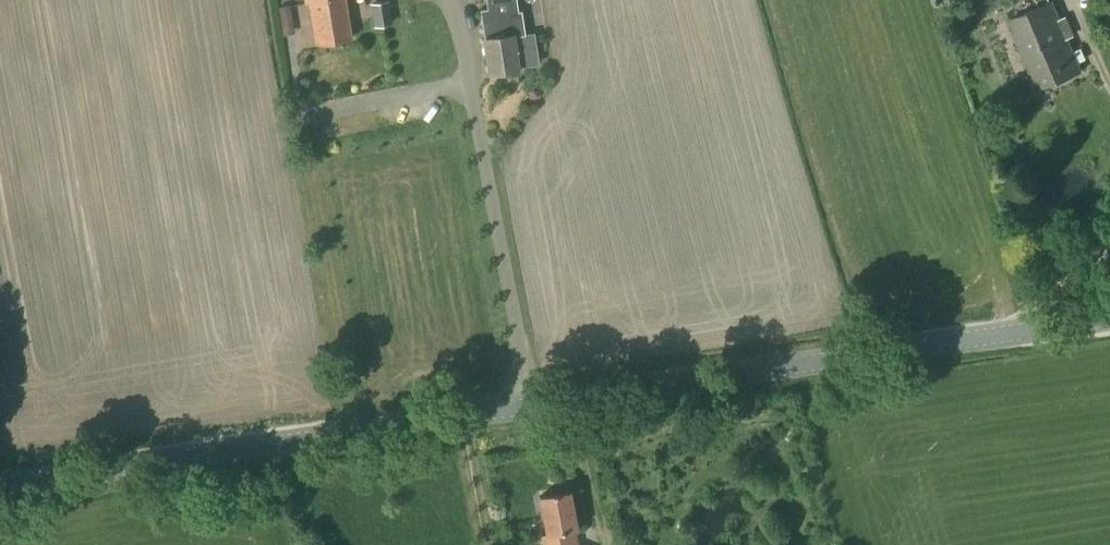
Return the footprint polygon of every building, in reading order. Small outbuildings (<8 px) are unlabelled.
[(344,0),(304,0),(305,3),(309,2),(316,44),(351,38),(344,0)] [(393,25),(389,0),(370,3),(374,27),(393,25)] [(1037,89),(1082,72),(1052,2),(1008,21),(1037,89)] [(490,74),(519,70),(513,35),(485,39),(490,74)] [(576,530),(578,530),(570,491),(540,496),(547,534),(540,536),(542,544),(578,544),(576,530)]
